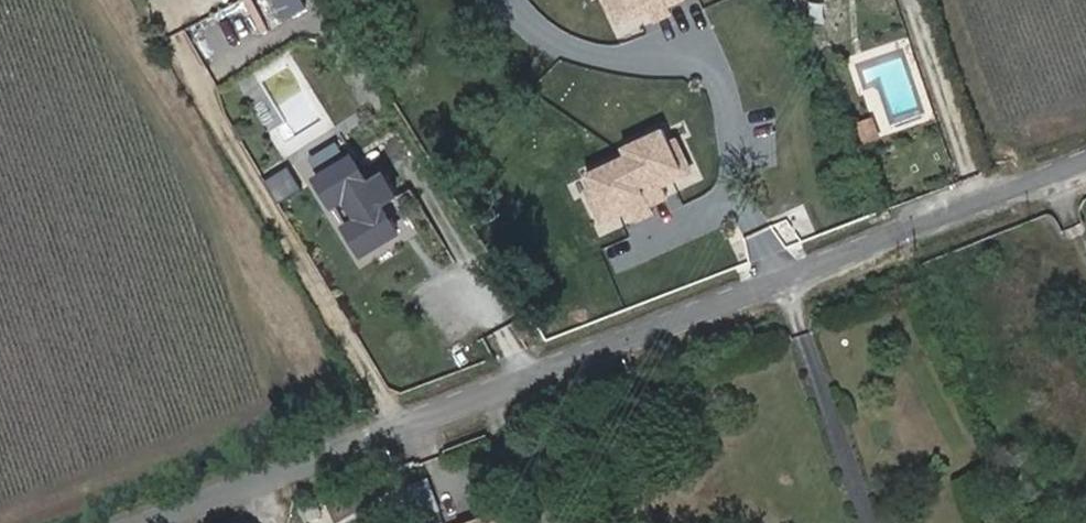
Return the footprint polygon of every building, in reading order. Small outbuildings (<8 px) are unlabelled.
[(623,27),(686,1),(685,0),(612,0),(623,27)] [(623,160),(580,178),(601,229),(664,203),(659,192),(695,177),(674,127),(619,149),(623,160)] [(318,170),(347,156),(340,142),(311,156),(318,170)] [(356,152),(315,177),(366,260),(408,235),(389,204),(402,196),(386,169),(372,177),(356,152)] [(485,507),(451,521),(452,522),(492,522),(485,507)]
